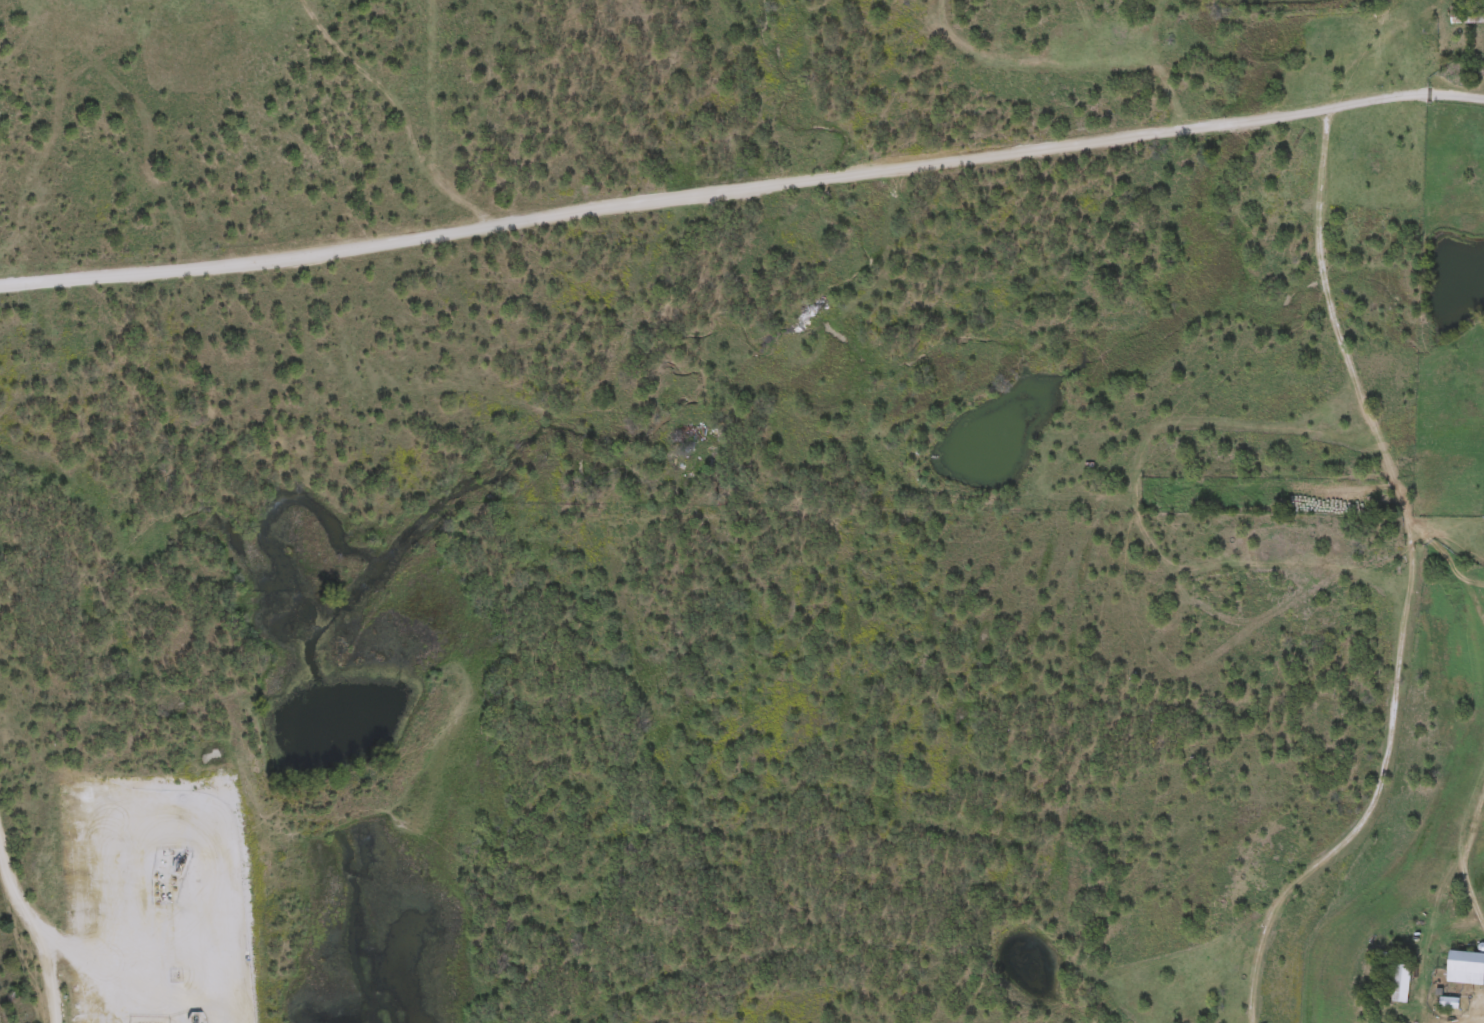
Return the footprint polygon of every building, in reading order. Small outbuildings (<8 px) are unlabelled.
[(1450,952),(1483,955),(1483,988),(1447,984),(1450,952)] [(1414,967),(1409,1006),(1393,1004),(1398,965),(1414,967)] [(1441,1011),(1441,1000),(1460,1000),(1460,1011),(1441,1011)]
